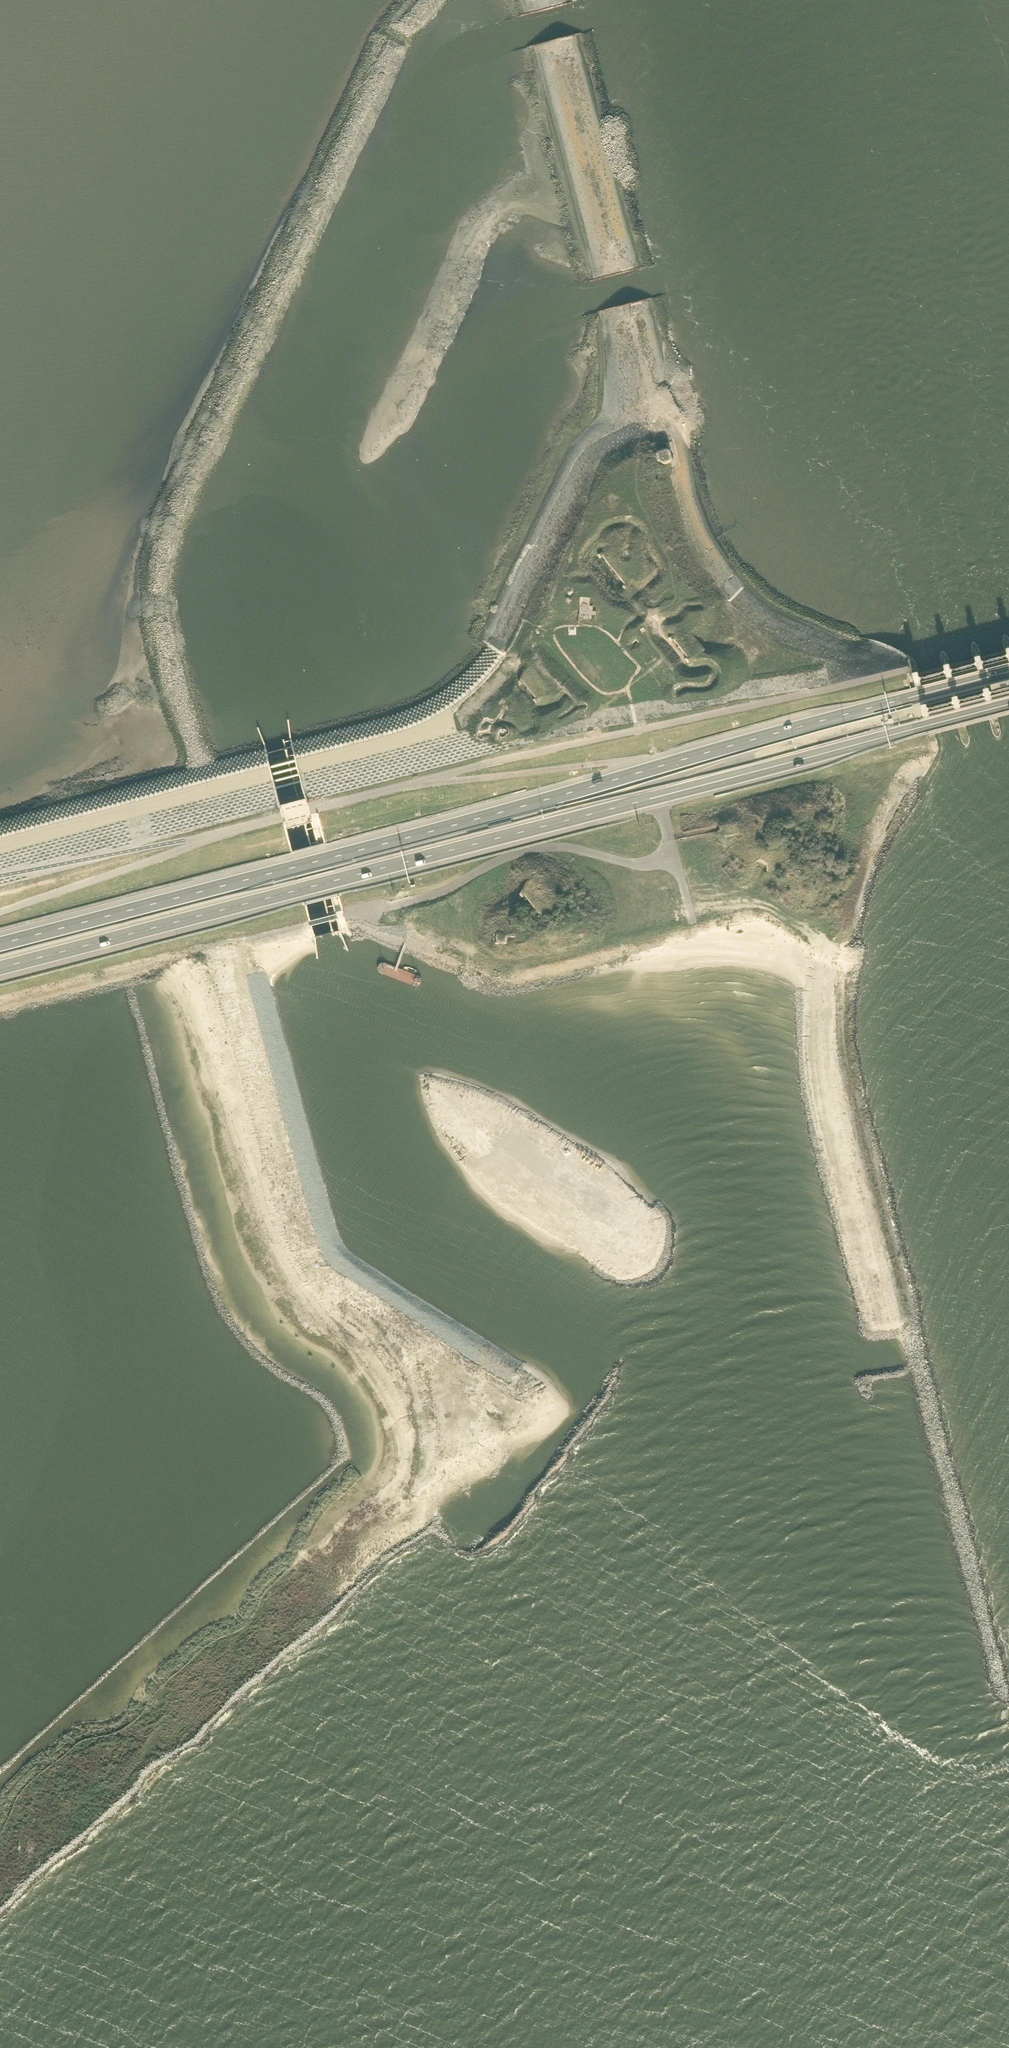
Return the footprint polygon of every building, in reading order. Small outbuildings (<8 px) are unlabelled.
[(669,445),(652,451),(658,468),(675,463),(669,445)] [(650,568),(624,534),(600,552),(626,586),(650,568)] [(689,662),(703,651),(684,625),(670,636),(689,662)] [(980,655),(974,657),(975,664),(977,669),(983,668),(982,662),(980,655)] [(522,667),(516,680),(538,705),(551,701),(560,694),(530,660),(522,667)] [(949,663),(943,665),(944,672),(946,677),(952,676),(951,670),(949,663)] [(918,671),(911,673),(915,685),(921,684),(919,678),(918,671)] [(1008,685),(1008,680),(989,685),(990,690),(1008,685)] [(990,694),(988,687),(982,689),(984,695),(985,700),(991,699),(990,694)] [(959,702),(957,695),(951,697),(953,703),(954,708),(960,707),(959,702)] [(928,710),(926,703),(920,705),(923,717),(929,715),(928,710)] [(457,732),(455,732),(457,725),(452,724),(450,730),(447,729),(444,736),(455,739),(457,732)] [(415,906),(413,914),(425,917),(427,910),(415,906)] [(507,932),(493,931),(492,945),(506,946),(507,932)]
